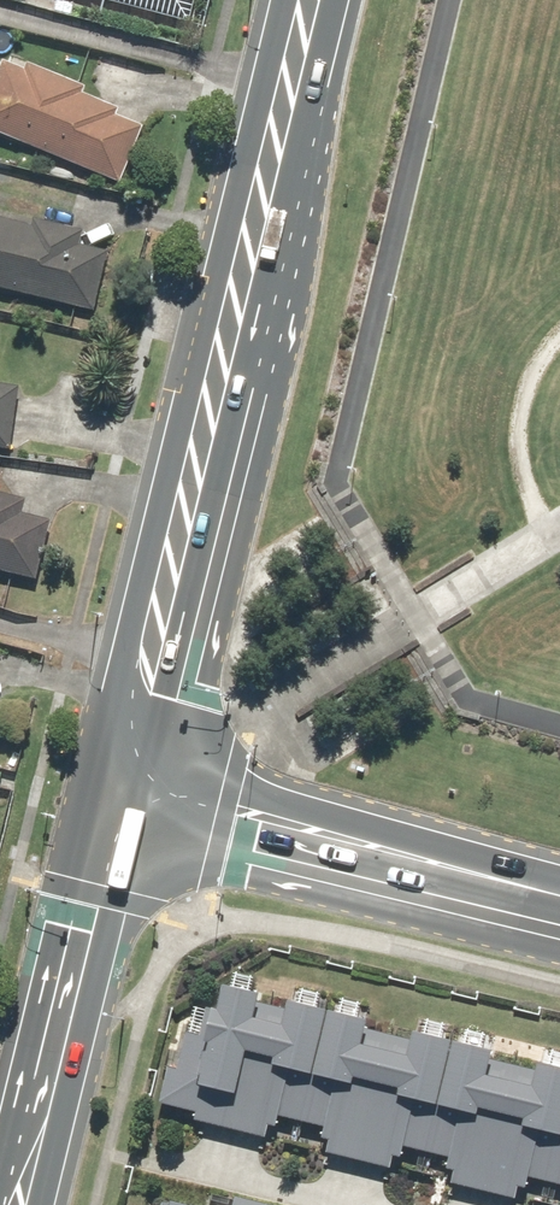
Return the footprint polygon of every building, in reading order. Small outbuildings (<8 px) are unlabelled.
[(0,71),(0,136),(116,184),(139,128),(112,117),(115,109),(78,94),(81,89),(5,58),(0,71)] [(82,237),(0,218),(0,291),(94,313),(107,257),(79,250),(82,237)] [(12,451),(18,389),(0,387),(0,450),(12,451)] [(35,581),(48,523),(20,517),(23,501),(0,496),(0,573),(35,581)] [(542,1058),(537,1083),(489,1071),(495,1046),(416,1027),(411,1050),(364,1038),(369,1016),(285,995),(280,1017),(257,1012),(262,990),(225,981),(220,1005),(206,1001),(198,1037),(185,1034),(178,1063),(168,1061),(159,1097),(198,1106),(196,1112),(269,1130),(272,1120),(277,1121),(280,1111),(323,1121),(321,1131),(327,1132),(324,1145),(393,1162),(397,1149),(403,1150),(405,1141),(449,1151),(446,1163),(455,1165),(453,1177),(517,1193),(520,1180),(526,1181),(528,1171),(559,1179),(559,1063),(542,1058)] [(291,1204),(238,1191),(234,1204),(290,1204),(291,1204)] [(175,1195),(172,1204),(216,1204),(175,1195)]
